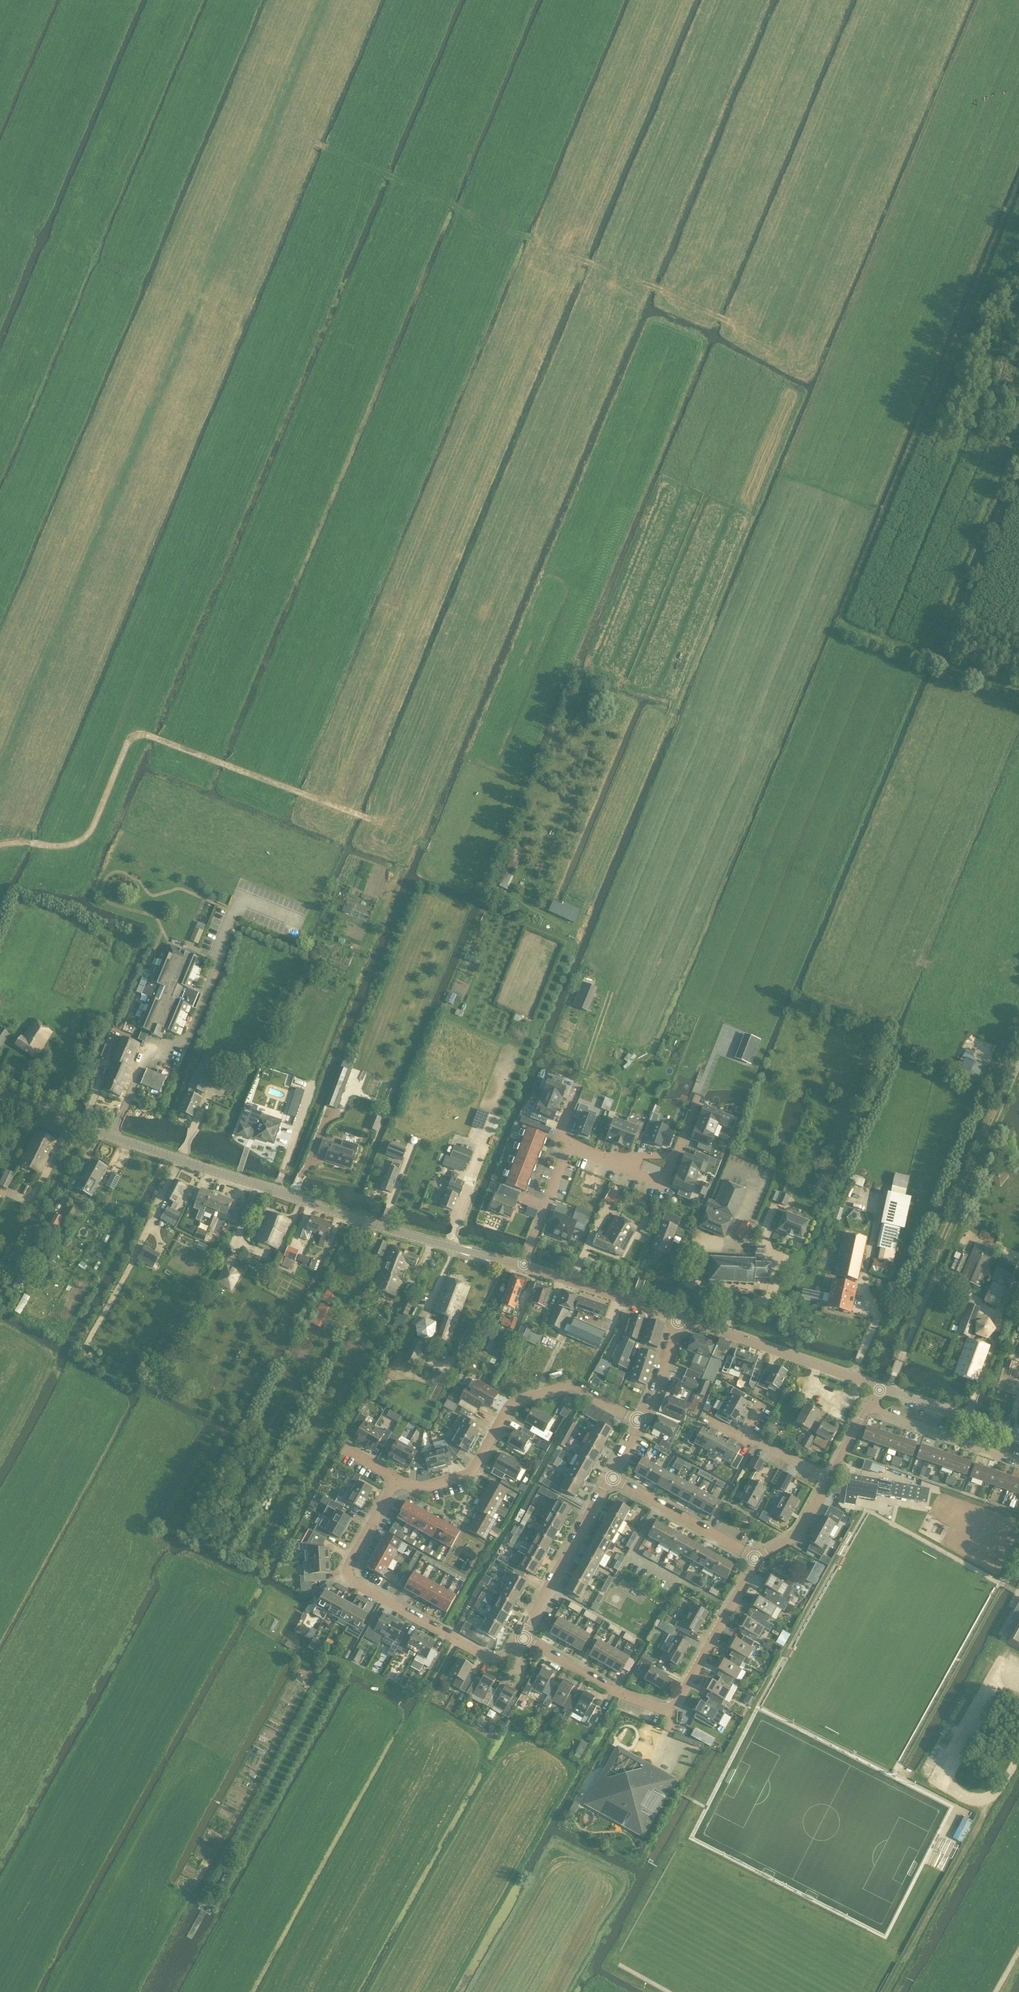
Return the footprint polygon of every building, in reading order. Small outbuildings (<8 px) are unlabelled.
[(513,873),(517,864),(509,861),(505,869),(506,870),(513,873)] [(506,889),(513,873),(506,870),(499,886),(506,889)] [(549,912),(574,923),(580,910),(563,903),(562,904),(553,901),(549,912)] [(148,997),(136,1026),(152,1033),(151,1034),(161,1039),(166,1030),(176,1034),(188,1005),(193,1007),(199,992),(189,988),(201,959),(186,953),(186,951),(181,949),(181,950),(169,945),(166,953),(162,952),(150,981),(147,980),(141,994),(148,997)] [(588,1012),(597,988),(582,982),(572,1006),(588,1012)] [(21,1036),(15,1045),(35,1059),(40,1052),(48,1058),(52,1053),(44,1047),(54,1033),(36,1020),(30,1028),(30,1029),(26,1034),(23,1038),(21,1036)] [(10,1034),(0,1027),(0,1049),(10,1034)] [(736,1058),(751,1064),(760,1041),(745,1035),(736,1058)] [(123,1038),(102,1089),(120,1097),(132,1069),(130,1068),(139,1045),(123,1038)] [(187,1092),(179,1111),(194,1117),(202,1099),(196,1096),(198,1091),(204,1093),(212,1075),(207,1073),(213,1061),(203,1057),(198,1069),(197,1069),(194,1075),(189,1087),(190,1088),(188,1093),(187,1092)] [(982,1085),(989,1068),(975,1062),(968,1079),(982,1085)] [(143,1083),(163,1092),(170,1076),(149,1067),(143,1083)] [(549,1081),(544,1091),(562,1098),(566,1088),(563,1086),(565,1081),(554,1076),(552,1082),(549,1081)] [(337,1110),(344,1090),(333,1086),(326,1105),(337,1110)] [(303,1091),(297,1088),(294,1096),(301,1098),(302,1098),(305,1091),(303,1091)] [(282,1101),(285,1093),(271,1089),(269,1097),(282,1101)] [(557,1110),(562,1098),(544,1091),(540,1103),(557,1110)] [(290,1095),(282,1120),(295,1124),(303,1099),(290,1095)] [(609,1112),(613,1101),(606,1098),(601,1109),(609,1112)] [(241,1126),(238,1134),(247,1137),(247,1136),(251,1137),(251,1136),(273,1143),(279,1126),(267,1122),(269,1118),(258,1114),(262,1103),(258,1102),(256,1109),(255,1109),(254,1111),(255,1111),(249,1128),(241,1126)] [(553,1120),(557,1110),(540,1103),(537,1102),(530,1118),(546,1124),(548,1119),(553,1120)] [(577,1104),(572,1116),(575,1117),(575,1118),(580,1120),(576,1132),(588,1137),(597,1114),(588,1110),(589,1108),(580,1104),(580,1105),(577,1104)] [(704,1106),(700,1117),(718,1124),(729,1128),(731,1122),(720,1118),(722,1113),(704,1106)] [(480,1108),(474,1125),(486,1129),(491,1111),(480,1108)] [(662,1144),(669,1146),(674,1132),(667,1130),(668,1128),(656,1124),(659,1115),(652,1113),(643,1135),(650,1138),(648,1142),(661,1147),(662,1144)] [(381,1118),(374,1115),(371,1121),(379,1124),(382,1118),(381,1118)] [(713,1136),(718,1124),(700,1117),(695,1129),(713,1136)] [(626,1123),(618,1145),(623,1146),(631,1149),(633,1143),(639,1145),(644,1133),(641,1132),(644,1124),(628,1118),(626,1123)] [(618,1145),(626,1123),(614,1119),(613,1121),(608,1119),(605,1129),(609,1131),(606,1139),(613,1142),(613,1143),(618,1145)] [(525,1129),(523,1134),(545,1142),(546,1141),(545,1141),(547,1136),(526,1128),(525,1130),(525,1129)] [(709,1146),(713,1136),(695,1129),(691,1139),(700,1143),(698,1148),(709,1153),(711,1147),(709,1146)] [(37,1131),(20,1164),(23,1165),(22,1167),(26,1169),(27,1167),(38,1173),(41,1172),(57,1141),(37,1131)] [(545,1142),(523,1134),(521,1139),(522,1139),(521,1141),(542,1149),(544,1143),(545,1144),(545,1142)] [(323,1140),(319,1153),(327,1155),(326,1160),(351,1168),(356,1152),(358,1145),(343,1139),(340,1147),(332,1144),(332,1143),(323,1140)] [(542,1149),(521,1141),(520,1143),(519,1143),(518,1148),(540,1156),(540,1155),(542,1149)] [(402,1161),(407,1150),(390,1143),(386,1155),(402,1161)] [(455,1145),(450,1157),(469,1164),(474,1153),(455,1145)] [(540,1156),(518,1148),(516,1152),(516,1153),(516,1155),(537,1163),(539,1157),(540,1157),(540,1156)] [(685,1154),(681,1165),(699,1171),(703,1161),(708,1163),(710,1157),(696,1152),(694,1157),(685,1154)] [(537,1163),(516,1155),(515,1157),(514,1157),(512,1161),(535,1170),(535,1169),(537,1163)] [(464,1163),(446,1156),(443,1166),(461,1172),(462,1170),(464,1164),(464,1163)] [(89,1177),(100,1182),(107,1168),(91,1160),(85,1172),(90,1175),(89,1177)] [(535,1170),(512,1161),(511,1166),(510,1168),(532,1176),(534,1171),(535,1170)] [(1016,1161),(1009,1169),(1015,1174),(1018,1169),(1018,1164),(1016,1161)] [(400,1171),(398,1170),(400,1165),(392,1162),(390,1167),(389,1166),(380,1189),(391,1193),(400,1171)] [(694,1184),(699,1171),(681,1165),(677,1177),(694,1184)] [(989,1178),(999,1187),(1008,1176),(998,1167),(989,1178)] [(532,1176),(510,1168),(510,1170),(509,1170),(507,1175),(530,1183),(530,1182),(529,1182),(532,1176)] [(0,1183),(0,1185),(7,1189),(9,1185),(10,1185),(15,1174),(6,1169),(0,1183)] [(85,1172),(76,1188),(87,1194),(92,1197),(99,1184),(100,1182),(89,1177),(90,1175),(85,1172)] [(113,1173),(106,1186),(114,1190),(121,1177),(113,1173)] [(853,1183),(865,1186),(868,1178),(855,1174),(853,1183)] [(910,1177),(895,1174),(891,1192),(905,1196),(910,1177)] [(530,1183),(507,1175),(505,1180),(506,1180),(504,1184),(526,1192),(529,1184),(530,1183)] [(677,1177),(673,1187),(680,1190),(677,1196),(689,1200),(691,1194),(691,1193),(694,1184),(677,1177)] [(460,1196),(461,1192),(465,1183),(452,1178),(448,1187),(450,1188),(450,1190),(448,1189),(441,1206),(452,1210),(458,1196),(460,1196)] [(168,1206),(162,1219),(175,1225),(181,1213),(175,1209),(178,1203),(178,1204),(187,1186),(175,1179),(166,1198),(172,1201),(169,1207),(168,1206)] [(706,1211),(699,1227),(724,1237),(730,1222),(729,1221),(730,1216),(733,1217),(745,1189),(734,1184),(725,1180),(715,1202),(709,1199),(706,1206),(708,1207),(706,1211)] [(517,1203),(520,1193),(500,1185),(490,1210),(497,1213),(503,1216),(503,1215),(510,1218),(517,1203)] [(196,1203),(194,1209),(200,1211),(196,1220),(200,1222),(204,1213),(206,1207),(212,1193),(201,1189),(196,1203)] [(790,1196),(776,1191),(773,1200),(786,1206),(790,1196)] [(639,1192),(636,1199),(648,1205),(651,1197),(639,1192)] [(222,1197),(212,1193),(206,1207),(204,1213),(214,1217),(217,1211),(222,1197)] [(904,1229),(911,1198),(891,1193),(879,1248),(895,1252),(900,1228),(904,1229)] [(623,1198),(617,1195),(612,1202),(619,1206),(623,1198)] [(666,1195),(663,1201),(670,1203),(672,1197),(666,1195)] [(222,1197),(217,1211),(227,1215),(233,1201),(222,1197)] [(84,1211),(71,1204),(66,1213),(79,1220),(84,1211)] [(524,1213),(535,1217),(538,1210),(527,1205),(524,1213)] [(237,1224),(242,1211),(235,1208),(230,1221),(237,1224)] [(552,1212),(550,1219),(555,1221),(554,1224),(550,1235),(562,1239),(569,1242),(570,1240),(574,1228),(584,1232),(591,1213),(577,1208),(572,1220),(566,1217),(554,1213),(552,1212)] [(262,1225),(256,1241),(279,1249),(284,1234),(285,1234),(290,1220),(266,1211),(261,1225),(262,1225)] [(64,1219),(54,1213),(47,1226),(46,1228),(55,1233),(57,1231),(64,1219)] [(666,1213),(652,1248),(655,1250),(654,1253),(662,1257),(663,1253),(667,1254),(675,1234),(682,1237),(684,1231),(677,1228),(681,1219),(666,1213)] [(787,1233),(786,1235),(792,1237),(793,1236),(801,1239),(808,1222),(786,1213),(779,1230),(787,1233)] [(317,1234),(322,1220),(312,1216),(307,1230),(304,1229),(301,1238),(308,1241),(311,1232),(317,1234)] [(597,1235),(593,1245),(621,1257),(637,1228),(617,1216),(605,1238),(597,1235)] [(322,1220),(317,1234),(322,1236),(319,1245),(324,1247),(333,1224),(322,1220)] [(742,1239),(752,1226),(745,1220),(735,1234),(742,1239)] [(208,1232),(199,1228),(195,1238),(204,1241),(208,1232)] [(857,1280),(866,1238),(843,1234),(834,1275),(846,1278),(845,1282),(833,1280),(830,1293),(836,1295),(837,1292),(845,1293),(846,1290),(855,1292),(857,1285),(853,1284),(854,1279),(857,1280)] [(399,1265),(407,1269),(410,1262),(417,1265),(420,1256),(408,1252),(408,1251),(404,1249),(403,1250),(391,1245),(390,1248),(386,1247),(388,1243),(379,1240),(374,1253),(382,1257),(384,1252),(388,1253),(381,1271),(388,1274),(392,1263),(399,1265)] [(979,1287),(995,1251),(977,1242),(961,1279),(979,1287)] [(56,1258),(61,1248),(52,1243),(47,1253),(56,1258)] [(708,1273),(708,1275),(709,1275),(709,1283),(711,1283),(711,1281),(717,1282),(717,1283),(718,1283),(718,1282),(724,1282),(724,1284),(725,1284),(725,1282),(731,1282),(731,1284),(732,1284),(732,1282),(738,1283),(738,1284),(739,1284),(740,1283),(745,1283),(745,1285),(746,1285),(746,1283),(753,1283),(752,1285),(754,1285),(754,1283),(759,1283),(760,1280),(768,1280),(768,1282),(770,1282),(771,1263),(769,1263),(769,1265),(762,1264),(763,1262),(762,1262),(762,1255),(765,1255),(765,1246),(754,1245),(754,1254),(755,1254),(755,1258),(754,1258),(753,1259),(747,1259),(748,1257),(746,1257),(746,1259),(740,1259),(740,1257),(739,1257),(739,1259),(733,1258),(733,1257),(732,1257),(732,1258),(726,1258),(726,1256),(725,1256),(725,1258),(719,1258),(719,1256),(718,1256),(717,1258),(712,1257),(712,1256),(710,1256),(710,1264),(708,1264),(708,1265),(710,1265),(709,1273),(708,1273)] [(145,1246),(140,1255),(155,1263),(160,1255),(145,1246)] [(286,1257),(282,1265),(292,1269),(295,1261),(299,1251),(288,1247),(284,1256),(286,1257)] [(277,1269),(283,1256),(274,1252),(268,1265),(277,1269)] [(316,1271),(319,1261),(312,1258),(308,1268),(316,1271)] [(1000,1258),(991,1281),(1005,1287),(1015,1265),(1000,1258)] [(894,1267),(875,1259),(870,1272),(889,1279),(894,1267)] [(397,1297),(407,1269),(399,1265),(392,1263),(388,1274),(381,1271),(374,1287),(397,1297)] [(232,1290),(242,1274),(227,1265),(217,1282),(232,1290)] [(512,1274),(509,1283),(524,1288),(524,1289),(529,1290),(532,1281),(528,1279),(512,1274)] [(446,1278),(433,1313),(445,1317),(437,1339),(449,1343),(469,1287),(446,1278)] [(545,1308),(548,1297),(552,1288),(536,1282),(529,1303),(545,1308)] [(524,1288),(509,1283),(505,1294),(518,1298),(521,1290),(523,1290),(524,1288)] [(997,1308),(1006,1289),(992,1283),(983,1302),(997,1308)] [(803,1289),(802,1297),(818,1300),(820,1293),(803,1289)] [(573,1311),(573,1310),(578,1296),(569,1293),(569,1291),(566,1290),(565,1292),(563,1291),(558,1306),(544,1335),(558,1341),(563,1330),(560,1329),(568,1312),(569,1312),(570,1310),(573,1311)] [(851,1312),(855,1292),(846,1290),(845,1293),(837,1292),(836,1295),(830,1293),(827,1307),(843,1311),(844,1312),(847,1313),(849,1312),(851,1312)] [(512,1316),(518,1298),(505,1294),(500,1311),(512,1316)] [(578,1296),(573,1310),(583,1313),(584,1311),(604,1318),(608,1307),(578,1296)] [(407,1316),(413,1304),(405,1300),(399,1312),(407,1316)] [(310,1322),(320,1328),(330,1309),(320,1304),(310,1322)] [(968,1304),(957,1333),(968,1337),(979,1308),(968,1304)] [(640,1341),(647,1319),(646,1319),(631,1314),(624,1336),(613,1363),(627,1369),(631,1361),(628,1360),(636,1340),(640,1341)] [(398,1315),(393,1326),(402,1327),(407,1317),(398,1315)] [(514,1330),(518,1319),(511,1316),(509,1320),(503,1318),(501,1325),(507,1327),(514,1330)] [(428,1340),(436,1333),(434,1322),(424,1318),(416,1325),(417,1336),(428,1340)] [(598,1349),(605,1332),(575,1319),(568,1335),(598,1349)] [(647,1320),(640,1343),(657,1348),(664,1325),(647,1320)] [(490,1330),(499,1334),(502,1327),(493,1323),(490,1330)] [(538,1346),(542,1336),(527,1329),(522,1339),(538,1346)] [(709,1358),(715,1343),(694,1335),(688,1349),(697,1353),(709,1358)] [(493,1347),(496,1341),(487,1337),(484,1343),(493,1347)] [(403,1361),(421,1370),(433,1347),(415,1338),(403,1361)] [(701,1384),(697,1394),(704,1397),(709,1383),(708,1383),(709,1380),(713,1382),(723,1359),(726,1355),(731,1343),(720,1338),(719,1341),(718,1341),(704,1376),(701,1384)] [(976,1380),(989,1345),(967,1339),(957,1373),(976,1380)] [(491,1352),(493,1347),(484,1343),(482,1348),(491,1352)] [(521,1366),(535,1373),(537,1374),(545,1355),(529,1348),(521,1366)] [(577,1348),(567,1369),(580,1375),(590,1354),(577,1348)] [(646,1385),(656,1355),(641,1349),(631,1380),(646,1385)] [(741,1373),(748,1353),(736,1349),(732,1361),(726,1359),(722,1372),(728,1374),(730,1369),(741,1373)] [(489,1356),(480,1352),(477,1359),(486,1363),(489,1356)] [(697,1353),(693,1362),(706,1368),(710,1358),(709,1358),(697,1353)] [(754,1389),(756,1384),(760,1371),(755,1369),(759,1357),(748,1353),(741,1373),(751,1376),(750,1382),(749,1384),(751,1389),(754,1389)] [(601,1359),(594,1372),(606,1377),(612,1363),(601,1359)] [(998,1388),(1017,1394),(1018,1388),(1018,1362),(1008,1359),(998,1388)] [(690,1370),(703,1375),(706,1368),(693,1362),(690,1370)] [(514,1363),(508,1378),(522,1384),(524,1382),(530,1385),(535,1373),(521,1367),(521,1366),(514,1363)] [(763,1373),(757,1385),(767,1391),(770,1385),(779,1390),(788,1372),(774,1365),(768,1375),(763,1373)] [(621,1386),(626,1374),(611,1368),(606,1380),(621,1386)] [(158,1369),(153,1380),(158,1383),(164,1372),(158,1369)] [(704,1376),(703,1375),(690,1370),(687,1369),(684,1377),(686,1378),(699,1383),(701,1384),(704,1376)] [(696,1390),(699,1383),(686,1378),(683,1385),(696,1390)] [(467,1388),(460,1399),(479,1410),(479,1409),(477,1408),(479,1403),(480,1404),(482,1404),(489,1408),(498,1393),(477,1382),(472,1391),(467,1388)] [(728,1404),(735,1408),(746,1414),(748,1411),(744,1409),(748,1402),(743,1400),(746,1395),(733,1388),(730,1393),(733,1395),(728,1404)] [(684,1420),(690,1405),(669,1396),(663,1412),(684,1420)] [(694,1411),(699,1401),(694,1399),(690,1409),(694,1411)] [(454,1413),(458,1406),(447,1400),(443,1407),(454,1413)] [(723,1402),(715,1417),(729,1425),(732,1419),(737,1422),(740,1416),(745,1418),(746,1414),(735,1408),(728,1404),(723,1402)] [(588,1417),(594,1406),(589,1403),(583,1414),(588,1417)] [(807,1405),(796,1424),(810,1432),(808,1434),(806,1439),(811,1442),(814,1438),(810,1436),(813,1431),(817,1433),(821,1426),(814,1422),(819,1412),(807,1405)] [(566,1418),(571,1408),(567,1406),(561,1416),(566,1418)] [(593,1420),(599,1409),(594,1406),(588,1417),(593,1420)] [(470,1412),(462,1408),(459,1413),(467,1417),(470,1412)] [(530,1431),(535,1434),(548,1442),(553,1434),(545,1430),(552,1418),(533,1408),(525,1422),(533,1426),(530,1431)] [(598,1422),(604,1411),(599,1409),(593,1420),(598,1422)] [(604,1425),(610,1414),(604,1411),(598,1422),(604,1425)] [(364,1445),(375,1427),(365,1422),(367,1418),(360,1414),(353,1426),(360,1430),(354,1440),(364,1445)] [(609,1428),(615,1417),(610,1414),(604,1425),(609,1428)] [(457,1433),(475,1443),(478,1437),(477,1436),(479,1432),(470,1428),(473,1423),(460,1415),(455,1424),(460,1427),(457,1433)] [(667,1442),(671,1444),(681,1427),(660,1416),(654,1428),(670,1437),(667,1442)] [(571,1422),(565,1433),(570,1436),(576,1425),(571,1422)] [(604,1425),(598,1422),(591,1434),(606,1442),(612,1430),(609,1428),(604,1425)] [(817,1435),(814,1440),(823,1445),(826,1439),(831,1442),(837,1431),(822,1423),(821,1426),(817,1433),(816,1434),(817,1435)] [(775,1435),(778,1430),(770,1425),(767,1429),(775,1435)] [(875,1444),(879,1431),(867,1426),(862,1439),(875,1444)] [(375,1427),(364,1445),(374,1451),(378,1444),(379,1443),(385,1446),(386,1444),(392,1434),(392,1432),(386,1429),(384,1433),(375,1427)] [(535,1434),(530,1431),(523,1428),(520,1433),(515,1430),(508,1443),(523,1451),(530,1438),(532,1440),(535,1434)] [(704,1448),(714,1429),(711,1428),(708,1432),(702,1428),(700,1433),(694,1430),(687,1443),(693,1446),(695,1443),(704,1448)] [(710,1459),(721,1439),(715,1435),(718,1431),(714,1429),(704,1448),(709,1451),(706,1457),(710,1459)] [(887,1448),(891,1435),(879,1431),(875,1444),(887,1448)] [(471,1449),(475,1443),(457,1433),(454,1439),(448,1436),(447,1438),(445,1442),(448,1445),(454,1452),(455,1454),(459,1447),(468,1452),(470,1448),(471,1449)] [(570,1436),(565,1433),(559,1444),(564,1447),(570,1436)] [(392,1434),(386,1444),(389,1446),(393,1448),(390,1454),(388,1458),(391,1459),(391,1460),(397,1464),(407,1447),(398,1441),(400,1438),(392,1434)] [(600,1453),(606,1442),(591,1434),(585,1445),(600,1453)] [(900,1452),(904,1439),(891,1435),(887,1448),(900,1452)] [(723,1459),(733,1440),(730,1438),(727,1442),(721,1439),(710,1459),(714,1461),(717,1456),(723,1459)] [(806,1439),(801,1446),(807,1450),(811,1442),(806,1439)] [(912,1457),(917,1444),(904,1439),(900,1452),(912,1457)] [(541,1447),(547,1450),(550,1444),(544,1440),(541,1447)] [(733,1440),(723,1459),(732,1464),(730,1467),(736,1470),(743,1457),(738,1454),(741,1450),(734,1446),(737,1442),(733,1440)] [(664,1448),(656,1444),(654,1448),(661,1452),(664,1448)] [(449,1456),(451,1454),(454,1452),(448,1445),(446,1447),(435,1450),(440,1469),(448,1467),(447,1466),(451,1465),(448,1456),(449,1456)] [(593,1464),(600,1453),(585,1445),(579,1456),(593,1464)] [(929,1462),(934,1450),(921,1445),(916,1458),(929,1462)] [(420,1461),(421,1453),(417,1452),(407,1447),(397,1464),(404,1468),(405,1467),(408,1469),(413,1460),(420,1461)] [(671,1452),(664,1448),(661,1452),(668,1456),(671,1452)] [(433,1472),(440,1469),(435,1450),(424,1453),(421,1453),(420,1461),(426,1462),(429,1471),(432,1470),(433,1472)] [(942,1467),(947,1454),(934,1450),(929,1462),(942,1467)] [(561,1451),(557,1458),(562,1460),(566,1453),(561,1451)] [(494,1468),(491,1474),(502,1480),(505,1474),(516,1480),(524,1466),(502,1453),(494,1468)] [(954,1471),(958,1458),(947,1454),(942,1467),(954,1471)] [(587,1475),(593,1464),(579,1456),(573,1467),(587,1475)] [(530,1463),(536,1466),(539,1460),(533,1457),(530,1463)] [(759,1472),(764,1462),(754,1457),(749,1466),(759,1472)] [(562,1460),(557,1458),(553,1465),(558,1467),(562,1460)] [(683,1466),(685,1462),(678,1458),(675,1462),(683,1466)] [(967,1475),(971,1462),(958,1458),(954,1471),(967,1475)] [(654,1465),(643,1459),(635,1473),(646,1479),(654,1465)] [(870,1470),(872,1463),(865,1460),(862,1469),(869,1472),(870,1470)] [(692,1466),(685,1462),(683,1466),(690,1470),(692,1466)] [(872,1463),(870,1470),(878,1473),(879,1471),(883,1473),(885,1467),(872,1463)] [(983,1482),(988,1468),(975,1464),(971,1477),(983,1482)] [(646,1479),(657,1486),(665,1471),(654,1465),(646,1479)] [(581,1486),(587,1475),(573,1467),(567,1478),(581,1486)] [(995,1486),(1000,1473),(988,1468),(983,1482),(995,1486)] [(705,1478),(707,1474),(700,1470),(697,1474),(705,1478)] [(676,1477),(665,1471),(657,1486),(668,1492),(676,1477)] [(352,1491),(366,1499),(372,1490),(358,1482),(361,1476),(356,1473),(350,1483),(355,1486),(352,1491)] [(785,1492),(792,1477),(784,1473),(777,1487),(785,1492)] [(849,1473),(844,1504),(855,1506),(857,1497),(875,1500),(876,1494),(927,1504),(930,1488),(849,1473)] [(1007,1490),(1012,1477),(1000,1473),(995,1486),(1007,1490)] [(714,1478),(707,1474),(705,1478),(712,1482),(714,1478)] [(668,1492),(679,1498),(687,1483),(676,1477),(668,1492)] [(1012,1477),(1007,1490),(1018,1494),(1018,1479),(1012,1477)] [(575,1497),(581,1486),(567,1478),(561,1488),(560,1489),(563,1491),(575,1497)] [(546,1479),(543,1485),(554,1491),(557,1485),(546,1479)] [(725,1484),(718,1480),(715,1485),(723,1489),(725,1484)] [(491,1481),(486,1490),(503,1500),(506,1494),(508,1490),(491,1481)] [(766,1489),(751,1481),(740,1500),(750,1505),(749,1507),(756,1511),(761,1501),(759,1501),(766,1489)] [(527,1486),(522,1483),(518,1489),(524,1492),(527,1486)] [(687,1483),(679,1498),(690,1504),(698,1490),(687,1483)] [(840,1495),(842,1485),(836,1483),(834,1493),(840,1495)] [(549,1499),(553,1493),(541,1487),(538,1492),(549,1499)] [(361,1509),(366,1499),(352,1491),(347,1489),(339,1504),(342,1506),(344,1507),(347,1501),(361,1509)] [(486,1490),(481,1500),(498,1509),(500,1506),(503,1500),(486,1490)] [(690,1504),(701,1510),(709,1496),(698,1490),(690,1504)] [(786,1523),(798,1501),(783,1493),(771,1515),(786,1523)] [(324,1496),(321,1502),(328,1506),(322,1516),(324,1517),(324,1516),(346,1528),(351,1519),(338,1512),(342,1506),(339,1504),(331,1500),(324,1496)] [(720,1502),(709,1496),(701,1510),(712,1516),(720,1502)] [(527,1499),(522,1510),(524,1511),(530,1501),(527,1499)] [(481,1500),(475,1509),(479,1511),(492,1519),(493,1518),(496,1513),(498,1509),(481,1500)] [(564,1520),(571,1509),(556,1500),(550,1512),(564,1520)] [(624,1521),(630,1510),(616,1501),(609,1513),(624,1521)] [(406,1523),(415,1507),(406,1502),(397,1518),(406,1523)] [(882,1502),(880,1513),(892,1515),(894,1504),(882,1502)] [(526,1513),(531,1516),(535,1508),(530,1506),(526,1513)] [(415,1528),(424,1512),(415,1507),(406,1523),(415,1528)] [(814,1528),(829,1536),(835,1524),(838,1525),(844,1513),(834,1508),(831,1513),(828,1511),(827,1512),(828,1512),(825,1518),(820,1516),(814,1528)] [(521,1509),(514,1521),(519,1523),(525,1512),(524,1511),(522,1510),(521,1509)] [(901,1510),(895,1522),(916,1531),(921,1519),(901,1510)] [(479,1511),(474,1521),(491,1530),(493,1526),(496,1520),(493,1518),(492,1519),(479,1511)] [(424,1533),(433,1517),(424,1512),(415,1528),(424,1533)] [(558,1531),(564,1520),(550,1512),(544,1523),(558,1531)] [(531,1516),(526,1513),(523,1520),(527,1523),(531,1516)] [(617,1532),(624,1521),(609,1513),(603,1524),(617,1532)] [(324,1516),(324,1517),(319,1526),(317,1525),(313,1532),(324,1538),(328,1532),(340,1538),(346,1528),(324,1516)] [(433,1538),(442,1522),(433,1517),(424,1533),(433,1538)] [(647,1519),(646,1519),(643,1517),(638,1524),(643,1527),(647,1519)] [(474,1521),(468,1530),(485,1540),(489,1534),(491,1530),(474,1521)] [(442,1543),(451,1527),(442,1522),(433,1538),(442,1543)] [(660,1543),(668,1528),(656,1522),(648,1536),(660,1543)] [(552,1542),(558,1531),(544,1523),(538,1534),(552,1542)] [(611,1543),(617,1532),(603,1524),(597,1535),(611,1543)] [(515,1526),(511,1534),(514,1535),(518,1538),(522,1530),(518,1528),(515,1526)] [(442,1543),(440,1546),(443,1548),(445,1545),(451,1548),(460,1532),(451,1527),(442,1543)] [(398,1537),(400,1533),(391,1528),(389,1532),(398,1537)] [(670,1549),(679,1534),(668,1528),(660,1543),(670,1549)] [(824,1544),(829,1536),(814,1528),(807,1541),(814,1544),(810,1550),(822,1557),(828,1546),(824,1544)] [(386,1533),(381,1542),(397,1551),(402,1543),(386,1533)] [(407,1542),(409,1538),(400,1533),(398,1537),(407,1542)] [(546,1553),(552,1542),(538,1534),(531,1545),(546,1553)] [(681,1555),(689,1540),(679,1534),(670,1549),(681,1555)] [(518,1538),(514,1535),(510,1542),(514,1545),(518,1538)] [(616,1545),(611,1543),(597,1535),(591,1546),(605,1554),(609,1548),(611,1549),(613,1550),(616,1545)] [(416,1547),(418,1543),(409,1538),(407,1542),(416,1547)] [(630,1549),(634,1541),(630,1539),(626,1546),(630,1549)] [(692,1561),(701,1547),(689,1540),(681,1555),(692,1561)] [(320,1549),(320,1542),(299,1543),(299,1551),(305,1551),(305,1562),(330,1561),(329,1549),(320,1549)] [(393,1560),(397,1551),(381,1542),(376,1551),(393,1560)] [(425,1552),(427,1548),(418,1543),(416,1547),(425,1552)] [(540,1564),(546,1553),(531,1545),(528,1550),(521,1547),(518,1552),(540,1564)] [(599,1565),(605,1554),(591,1546),(585,1557),(599,1565)] [(704,1567),(712,1553),(701,1547),(692,1561),(704,1567)] [(434,1557),(436,1553),(427,1548),(425,1552),(434,1557)] [(376,1551),(372,1559),(388,1568),(393,1560),(376,1551)] [(418,1551),(413,1560),(416,1562),(422,1553),(418,1551)] [(650,1560),(653,1555),(645,1551),(643,1556),(650,1560)] [(511,1561),(508,1566),(524,1576),(526,1571),(533,1575),(540,1564),(518,1552),(513,1562),(511,1561)] [(443,1562),(445,1558),(436,1553),(434,1557),(443,1562)] [(715,1573),(723,1559),(712,1553),(704,1567),(715,1573)] [(618,1561),(622,1563),(626,1556),(621,1554),(618,1561)] [(421,1559),(430,1564),(432,1560),(424,1555),(421,1559)] [(499,1557),(497,1560),(508,1566),(511,1561),(500,1555),(499,1557)] [(657,1563),(660,1559),(653,1555),(650,1560),(657,1563)] [(593,1576),(599,1565),(585,1557),(578,1568),(591,1575),(593,1576)] [(383,1577),(388,1568),(372,1559),(367,1568),(383,1577)] [(723,1559),(715,1573),(726,1580),(734,1565),(723,1559)] [(411,1570),(416,1562),(413,1560),(408,1568),(411,1570)] [(430,1564),(438,1568),(440,1564),(432,1560),(430,1564)] [(305,1562),(304,1562),(305,1582),(322,1581),(321,1573),(331,1573),(330,1561),(305,1562)] [(618,1570),(622,1563),(618,1561),(613,1568),(618,1570)] [(815,1585),(825,1567),(816,1562),(806,1581),(815,1585)] [(449,1569),(440,1564),(438,1568),(447,1573),(449,1569)] [(672,1572),(674,1568),(667,1564),(665,1568),(672,1572)] [(507,1572),(501,1583),(506,1586),(520,1594),(527,1583),(522,1580),(524,1576),(508,1566),(505,1571),(507,1572)] [(408,1568),(403,1577),(407,1579),(411,1570),(408,1568)] [(593,1576),(591,1575),(578,1568),(572,1579),(587,1587),(593,1576)] [(674,1568),(672,1572),(679,1576),(682,1572),(674,1568)] [(447,1573),(455,1578),(457,1574),(449,1569),(447,1573)] [(422,1577),(414,1572),(404,1589),(413,1594),(422,1577)] [(767,1574),(761,1584),(770,1589),(767,1594),(784,1604),(793,1588),(792,1588),(795,1582),(779,1573),(776,1579),(767,1574)] [(466,1578),(457,1574),(455,1578),(464,1583),(466,1578)] [(492,1578),(485,1575),(481,1582),(484,1584),(488,1586),(492,1578)] [(609,1576),(605,1583),(609,1585),(613,1578),(609,1576)] [(407,1579),(403,1577),(398,1585),(402,1587),(407,1579)] [(413,1594),(421,1598),(431,1582),(422,1577),(413,1594)] [(580,1598),(587,1587),(572,1579),(566,1590),(580,1598)] [(701,1588),(704,1584),(696,1580),(694,1584),(701,1588)] [(439,1587),(431,1582),(421,1598),(430,1603),(439,1587)] [(325,1591),(313,1613),(324,1620),(328,1613),(327,1612),(342,1586),(337,1583),(331,1594),(325,1591)] [(605,1593),(609,1585),(605,1583),(601,1590),(605,1593)] [(342,1586),(327,1612),(328,1613),(338,1618),(347,1603),(341,1600),(347,1589),(342,1586)] [(514,1605),(520,1594),(506,1586),(500,1597),(514,1605)] [(430,1603),(438,1608),(448,1591),(439,1587),(430,1603)] [(717,1596),(719,1592),(711,1588),(709,1592),(717,1596)] [(448,1591),(438,1608),(447,1613),(456,1596),(448,1591)] [(603,1596),(599,1594),(595,1601),(599,1604),(603,1596)] [(755,1595),(750,1605),(756,1608),(753,1614),(756,1615),(766,1621),(768,1622),(770,1617),(771,1618),(777,1607),(784,1611),(787,1606),(784,1604),(767,1594),(764,1600),(755,1595)] [(347,1603),(338,1618),(348,1624),(363,1598),(358,1595),(352,1606),(347,1603)] [(508,1616),(514,1605),(500,1597),(494,1608),(508,1616)] [(363,1598),(348,1624),(359,1630),(361,1627),(364,1629),(366,1626),(363,1624),(368,1614),(362,1611),(368,1601),(363,1598)] [(1002,1633),(1011,1638),(1009,1642),(1018,1647),(1018,1602),(1002,1633)] [(677,1622),(674,1628),(676,1629),(679,1631),(689,1636),(693,1628),(698,1630),(707,1613),(693,1605),(682,1625),(677,1622)] [(487,1614),(485,1618),(488,1619),(502,1627),(508,1616),(494,1608),(490,1615),(487,1614)] [(373,1619),(366,1633),(372,1636),(375,1630),(385,1636),(395,1618),(388,1615),(388,1616),(384,1614),(379,1623),(373,1619)] [(744,1616),(738,1626),(747,1631),(744,1636),(754,1642),(757,1636),(760,1638),(765,1628),(770,1631),(773,1625),(768,1622),(766,1621),(756,1615),(753,1614),(750,1619),(744,1616)] [(666,1617),(663,1622),(669,1625),(672,1620),(666,1617)] [(395,1618),(385,1636),(390,1639),(387,1645),(391,1647),(397,1650),(405,1637),(399,1634),(404,1625),(400,1623),(401,1622),(395,1618)] [(558,1638),(567,1622),(559,1618),(550,1634),(558,1638)] [(496,1638),(502,1627),(488,1619),(481,1630),(482,1631),(487,1634),(492,1637),(496,1638)] [(676,1629),(674,1628),(669,1625),(663,1622),(662,1621),(658,1628),(672,1636),(676,1629)] [(465,1636),(471,1625),(466,1622),(460,1633),(465,1636)] [(575,1627),(567,1622),(558,1638),(566,1643),(575,1627)] [(614,1633),(616,1628),(611,1624),(608,1629),(614,1633)] [(470,1639),(477,1628),(471,1625),(465,1636),(470,1639)] [(573,1647),(582,1631),(575,1627),(566,1643),(573,1647)] [(481,1630),(477,1628),(470,1639),(476,1642),(482,1631),(481,1630)] [(619,1636),(622,1631),(616,1628),(614,1633),(619,1636)] [(785,1629),(778,1641),(786,1645),(792,1634),(785,1629)] [(481,1645),(487,1634),(482,1631),(476,1642),(481,1645)] [(582,1631),(573,1647),(581,1651),(590,1635),(582,1631)] [(405,1637),(397,1650),(403,1653),(406,1648),(416,1653),(426,1636),(420,1632),(419,1634),(415,1632),(411,1640),(405,1637)] [(628,1641),(631,1636),(626,1633),(623,1638),(628,1641)] [(486,1648),(492,1637),(487,1634),(481,1645),(486,1648)] [(418,1654),(415,1660),(423,1664),(429,1668),(436,1655),(430,1651),(435,1643),(431,1641),(432,1639),(426,1636),(416,1653),(418,1654)] [(634,1645),(637,1640),(637,1639),(631,1636),(628,1641),(634,1645)] [(732,1636),(726,1647),(735,1652),(732,1657),(742,1663),(748,1666),(751,1660),(748,1658),(754,1649),(751,1647),(754,1642),(744,1636),(741,1641),(732,1636)] [(678,1666),(689,1645),(676,1637),(664,1658),(678,1666)] [(322,1642),(314,1638),(311,1643),(310,1645),(311,1645),(318,1650),(319,1648),(322,1642)] [(288,1640),(285,1645),(285,1646),(288,1647),(291,1649),(294,1644),(288,1640)] [(333,1644),(327,1640),(324,1645),(330,1649),(333,1644)] [(597,1661),(606,1645),(599,1640),(590,1656),(597,1661)] [(614,1649),(606,1645),(597,1661),(605,1665),(614,1649)] [(357,1649),(351,1659),(358,1663),(364,1653),(357,1649)] [(613,1670),(622,1654),(614,1649),(605,1665),(613,1670)] [(622,1654),(613,1670),(620,1674),(623,1668),(630,1672),(636,1661),(629,1658),(622,1654)] [(640,1661),(636,1669),(638,1670),(642,1663),(650,1667),(654,1660),(643,1654),(640,1661)] [(720,1657),(715,1668),(723,1672),(720,1678),(731,1683),(733,1685),(737,1687),(740,1682),(736,1680),(742,1669),(739,1668),(742,1663),(732,1657),(729,1662),(720,1657)] [(459,1658),(451,1673),(457,1677),(453,1686),(467,1694),(469,1689),(475,1679),(468,1675),(473,1666),(459,1658)] [(661,1689),(668,1676),(652,1667),(645,1680),(661,1689)] [(527,1684),(522,1693),(525,1694),(528,1696),(532,1689),(541,1695),(543,1692),(548,1695),(554,1685),(555,1683),(550,1680),(554,1673),(543,1668),(538,1676),(532,1673),(527,1683),(527,1684)] [(469,1689),(467,1694),(472,1697),(473,1695),(484,1700),(482,1704),(487,1706),(490,1701),(496,1691),(491,1688),(496,1679),(485,1673),(481,1682),(475,1679),(469,1689)] [(405,1688),(410,1678),(404,1676),(399,1685),(405,1688)] [(709,1678),(703,1688),(712,1693),(709,1698),(721,1705),(724,1700),(725,1701),(730,1690),(733,1685),(731,1683),(720,1678),(718,1683),(709,1678)] [(545,1701),(543,1704),(548,1708),(552,1701),(562,1707),(564,1708),(563,1712),(565,1713),(569,1707),(575,1697),(569,1694),(574,1685),(564,1679),(559,1688),(554,1685),(548,1695),(545,1701)] [(490,1701),(487,1706),(492,1709),(494,1706),(504,1712),(503,1715),(508,1718),(511,1713),(518,1700),(519,1700),(513,1697),(516,1691),(506,1685),(501,1694),(496,1691),(490,1701)] [(580,1700),(575,1697),(569,1707),(565,1713),(562,1719),(568,1722),(573,1713),(583,1719),(584,1716),(590,1719),(596,1709),(590,1706),(595,1697),(585,1691),(580,1700)] [(748,1695),(744,1702),(749,1705),(753,1698),(748,1695)] [(697,1699),(691,1709),(697,1713),(694,1718),(697,1720),(707,1725),(713,1728),(716,1723),(718,1724),(723,1714),(721,1713),(724,1707),(721,1705),(709,1698),(706,1704),(697,1699)] [(732,1705),(725,1701),(724,1700),(721,1705),(724,1707),(729,1710),(732,1705)] [(480,1721),(477,1726),(482,1729),(485,1723),(480,1721)] [(701,1741),(705,1734),(695,1728),(691,1736),(701,1741)] [(582,1741),(576,1752),(577,1752),(582,1755),(588,1744),(582,1741)] [(643,1837),(659,1808),(675,1779),(659,1770),(656,1775),(620,1755),(609,1775),(603,1772),(585,1804),(643,1837)] [(575,1813),(580,1804),(575,1801),(570,1810),(575,1813)] [(972,1822),(964,1817),(952,1838),(961,1843),(972,1822)] [(241,1854),(236,1852),(233,1858),(238,1860),(241,1854)]
